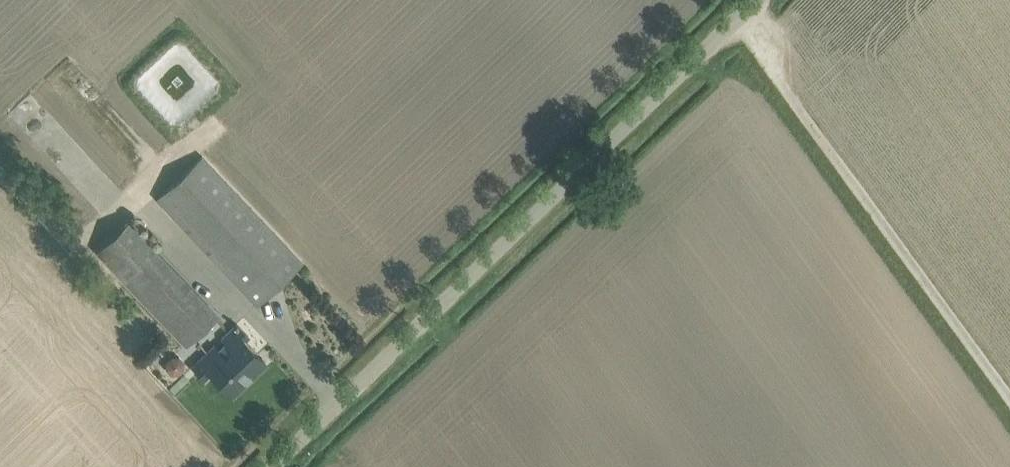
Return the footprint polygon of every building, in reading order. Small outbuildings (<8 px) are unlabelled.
[(258,303),(302,261),(203,156),(159,198),(258,303)] [(86,259),(114,288),(123,279),(185,345),(215,316),(155,253),(159,249),(130,218),(86,259)] [(222,337),(233,349),(226,356),(215,344),(193,365),(205,377),(212,371),(234,393),(267,361),(245,339),(249,335),(237,322),(222,337)]
